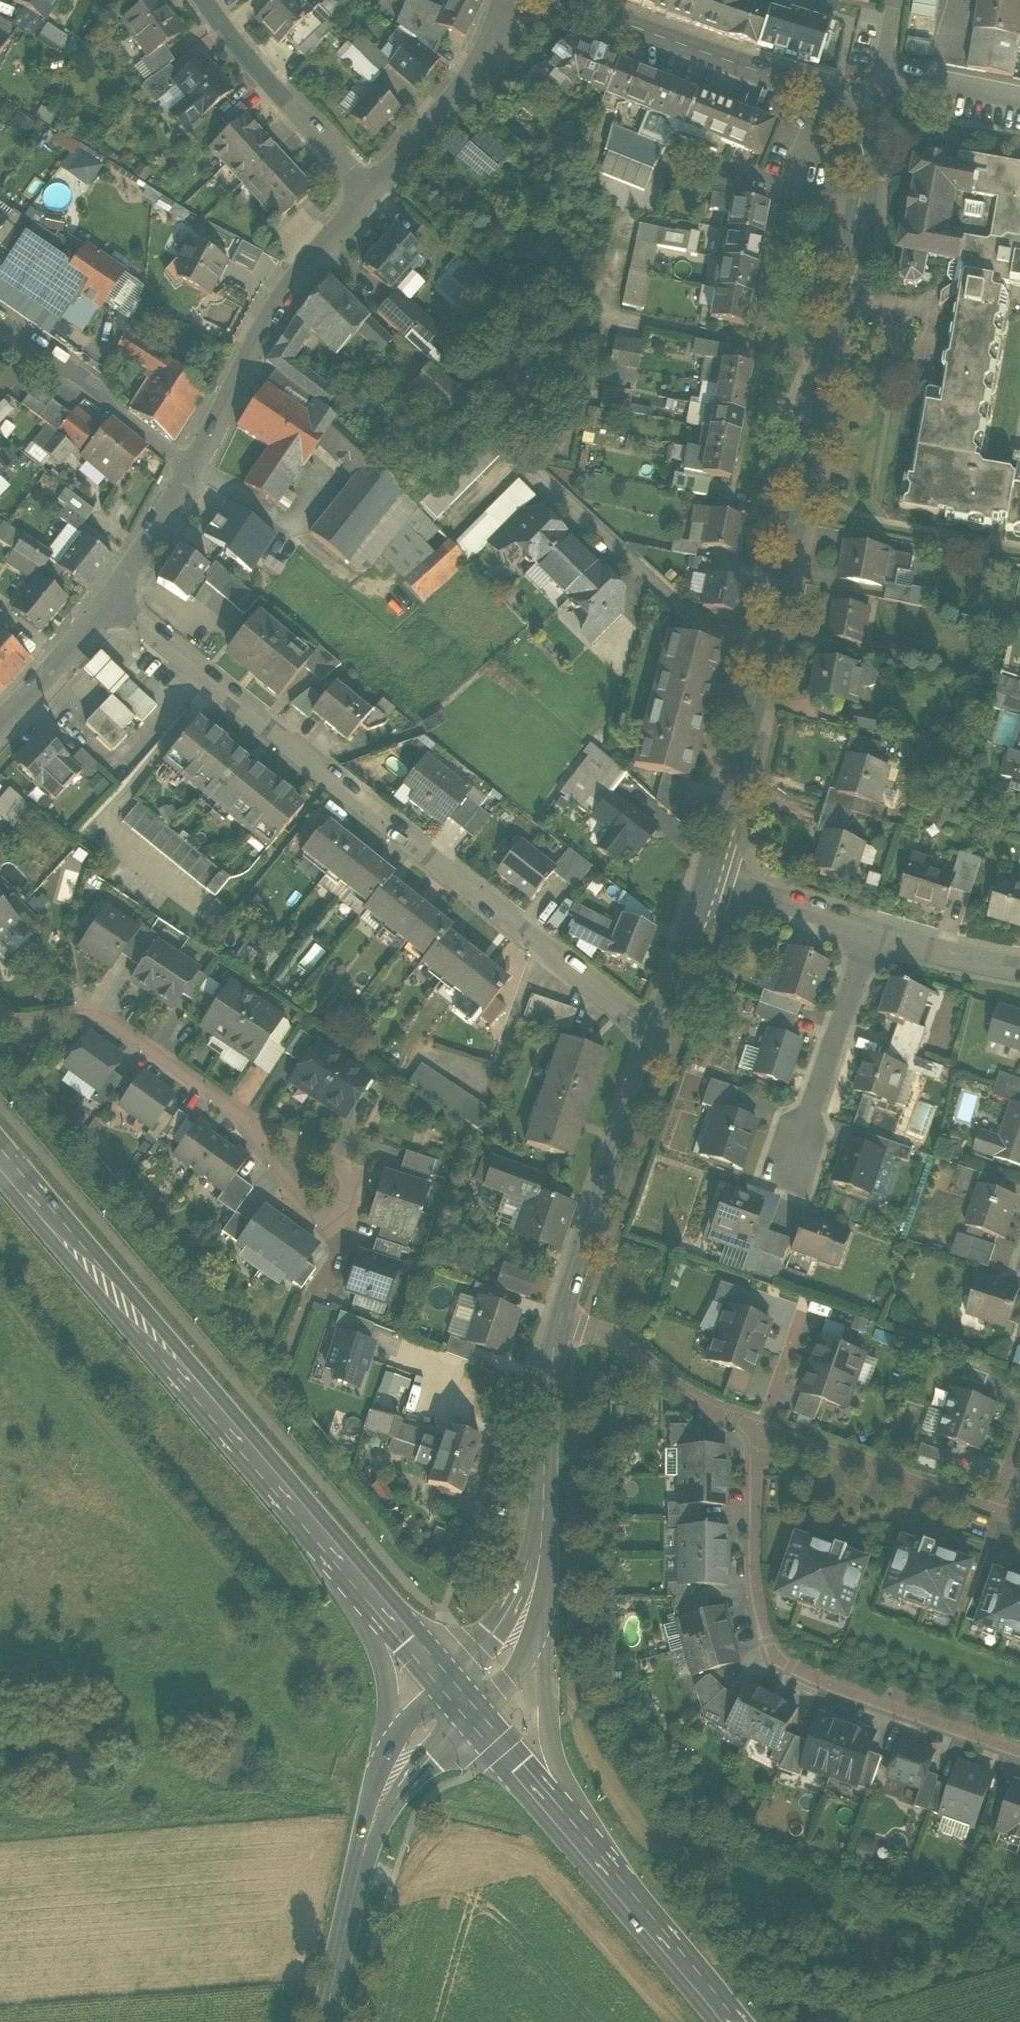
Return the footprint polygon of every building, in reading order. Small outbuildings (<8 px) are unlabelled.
[(43,21),(56,0),(14,0),(13,1),(43,21)] [(112,9),(123,0),(104,0),(112,9)] [(148,58),(162,48),(181,35),(173,23),(174,22),(159,0),(152,0),(142,7),(122,21),(123,22),(147,57),(148,58)] [(297,51),(330,19),(318,6),(310,13),(298,0),(276,0),(255,20),(279,45),(285,39),(297,51)] [(442,29),(435,26),(441,12),(413,0),(408,0),(397,24),(417,38),(418,34),(436,42),(442,29)] [(483,0),(447,0),(441,12),(435,26),(442,29),(464,39),(483,0)] [(691,25),(699,0),(624,0),(641,6),(641,7),(666,15),(665,17),(691,25)] [(691,25),(743,43),(755,6),(748,4),(750,0),(699,0),(691,25)] [(935,21),(939,0),(915,0),(912,17),(935,21)] [(1019,37),(1019,4),(994,0),(980,0),(975,30),(1019,37)] [(767,10),(755,6),(743,43),(756,47),(767,10)] [(787,17),(767,10),(756,47),(817,66),(830,24),(789,11),(787,17)] [(6,40),(14,28),(0,18),(0,36),(6,40)] [(297,51),(306,61),(332,27),(334,24),(330,19),(297,51)] [(41,36),(59,48),(66,38),(47,26),(41,36)] [(1014,77),(1019,44),(1019,37),(975,30),(969,69),(1014,77)] [(415,42),(434,57),(441,44),(436,42),(418,34),(417,38),(415,42)] [(361,36),(352,47),(380,74),(388,66),(388,65),(390,63),(380,54),(380,53),(361,36)] [(410,39),(397,54),(390,63),(388,65),(388,66),(416,90),(438,60),(434,57),(415,42),(410,39)] [(906,52),(930,56),(932,45),(908,41),(906,52)] [(566,99),(599,112),(600,110),(617,63),(567,43),(546,67),(538,76),(565,99),(566,99)] [(380,54),(390,63),(397,54),(387,45),(380,53),(380,54)] [(370,86),(380,74),(352,47),(340,59),(362,79),(370,86)] [(179,79),(168,66),(172,63),(162,48),(148,58),(147,57),(141,62),(152,78),(144,84),(141,89),(154,105),(176,88),(177,87),(173,84),(179,79)] [(173,84),(177,87),(176,88),(187,100),(170,115),(183,131),(201,116),(230,92),(202,60),(179,79),(173,84)] [(538,76),(546,67),(539,61),(531,71),(534,73),(527,82),(531,85),(530,86),(547,99),(557,109),(565,99),(538,76)] [(642,165),(653,169),(672,134),(678,136),(679,136),(696,94),(688,91),(689,87),(634,65),(632,69),(617,63),(600,110),(614,115),(605,150),(609,152),(620,156),(631,160),(642,165)] [(337,107),(349,117),(374,89),(370,86),(362,79),(337,107)] [(507,98),(531,119),(540,108),(539,108),(547,99),(530,86),(531,85),(527,82),(524,79),(507,98)] [(349,117),(373,138),(399,108),(375,87),(374,89),(349,117)] [(719,142),(759,158),(772,124),(696,94),(679,136),(678,136),(678,137),(716,152),(719,142)] [(221,121),(230,130),(245,116),(246,117),(249,114),(239,104),(221,121)] [(209,149),(225,167),(261,134),(246,117),(245,116),(230,130),(209,149)] [(51,142),(71,153),(77,143),(56,132),(51,142)] [(479,132),(475,137),(496,155),(488,164),(497,171),(509,157),(479,132)] [(277,151),(261,134),(225,167),(241,184),(277,151)] [(456,159),(458,157),(466,147),(454,136),(443,148),(456,159)] [(467,146),(468,146),(488,164),(496,155),(475,137),(467,146)] [(85,186),(101,164),(75,145),(59,167),(85,186)] [(497,171),(488,164),(468,146),(466,147),(458,157),(487,182),(497,171)] [(312,189),(277,151),(241,184),(276,222),(312,189)] [(611,178),(620,156),(609,152),(600,174),(611,178)] [(622,183),(631,160),(620,156),(611,178),(622,183)] [(954,262),(960,263),(964,269),(963,278),(1005,285),(1019,287),(1019,166),(964,156),(960,159),(959,169),(944,167),(945,161),(943,160),(943,161),(933,160),(933,159),(932,158),(931,159),(930,159),(930,161),(931,161),(930,165),(917,162),(914,179),(919,180),(915,202),(912,201),(910,214),(913,214),(909,236),(904,235),(901,252),(902,253),(932,258),(954,262)] [(633,187),(642,165),(631,160),(622,183),(633,187)] [(642,165),(633,187),(644,191),(653,169),(642,165)] [(732,199),(743,201),(745,187),(692,177),(689,191),(712,195),(732,199)] [(709,210),(730,214),(732,199),(712,195),(709,210)] [(161,197),(156,204),(177,217),(181,209),(161,197)] [(730,214),(727,230),(761,236),(767,205),(743,201),(732,199),(730,214)] [(0,204),(0,218),(5,222),(12,213),(0,204)] [(1,247),(23,218),(13,211),(12,213),(5,222),(0,229),(0,246),(1,247)] [(23,218),(1,247),(11,255),(23,237),(24,237),(32,225),(23,218)] [(34,222),(32,225),(24,237),(52,257),(63,242),(34,222)] [(639,224),(635,241),(656,246),(661,247),(664,229),(639,224)] [(685,252),(695,254),(700,233),(690,231),(689,234),(676,231),(675,231),(664,229),(661,247),(685,252)] [(363,267),(389,290),(408,269),(413,274),(424,261),(418,256),(420,253),(402,237),(394,230),(384,242),(363,267)] [(727,230),(721,260),(755,266),(761,236),(727,230)] [(52,257),(71,270),(86,248),(67,236),(63,242),(52,257)] [(81,333),(98,308),(80,296),(89,283),(90,282),(71,270),(52,257),(24,237),(23,237),(11,255),(0,271),(0,277),(61,319),(81,333)] [(177,279),(208,296),(227,260),(188,240),(183,248),(192,252),(185,265),(177,279)] [(230,262),(252,274),(263,253),(241,241),(230,262)] [(635,241),(629,272),(650,276),(650,275),(653,264),(656,246),(635,241)] [(80,296),(98,308),(101,303),(122,273),(86,248),(71,270),(90,282),(89,283),(80,296)] [(176,261),(185,265),(192,252),(183,248),(176,261)] [(915,287),(916,289),(918,289),(917,286),(924,282),(926,283),(933,284),(935,283),(936,275),(935,273),(927,272),(929,259),(932,259),(932,258),(902,253),(902,254),(906,255),(903,267),(899,266),(899,269),(903,270),(901,277),(898,277),(899,279),(901,278),(905,284),(904,286),(906,288),(908,286),(915,287)] [(721,260),(715,289),(749,296),(755,266),(721,260)] [(956,283),(963,278),(964,269),(960,263),(954,262),(950,265),(948,277),(951,282),(956,283)] [(653,264),(650,275),(667,279),(669,267),(653,264)] [(643,309),(650,276),(629,272),(622,305),(643,309)] [(142,287),(122,273),(101,303),(125,319),(140,297),(142,287)] [(0,277),(0,302),(49,336),(61,319),(0,277)] [(1003,524),(1009,525),(1016,486),(1017,477),(1016,477),(1013,472),(985,468),(982,463),(982,461),(977,460),(978,454),(975,450),(977,441),(981,438),(983,425),(980,421),(982,411),(986,408),(988,395),(985,391),(987,382),(991,379),(993,366),(990,362),(992,352),(996,349),(998,336),(995,332),(997,323),(1001,320),(1002,314),(1007,315),(1007,312),(1009,301),(1004,293),(1005,289),(1005,285),(963,278),(956,283),(942,294),(941,301),(940,309),(960,294),(954,328),(952,329),(950,340),(952,342),(949,356),(946,359),(944,369),(947,373),(943,393),(930,391),(927,393),(925,405),(912,480),(910,487),(913,492),(911,501),(907,504),(906,511),(941,517),(941,514),(948,515),(954,516),(957,520),(970,523),(974,520),(984,521),(987,525),(994,527),(994,525),(1000,526),(1003,524)] [(276,347),(293,360),(302,348),(304,346),(312,352),(320,341),(336,357),(357,333),(380,355),(391,342),(368,319),(328,279),(296,317),(285,334),(276,347)] [(702,307),(711,308),(715,289),(701,286),(697,306),(702,307)] [(398,289),(376,312),(402,337),(409,330),(427,346),(428,345),(442,330),(398,289)] [(475,304),(486,313),(498,298),(488,289),(475,304)] [(743,327),(749,296),(715,289),(711,308),(709,320),(743,327)] [(708,326),(709,320),(711,308),(702,307),(699,324),(708,326)] [(438,370),(446,361),(428,345),(427,346),(409,330),(402,337),(438,370)] [(149,370),(153,372),(162,357),(125,332),(116,349),(149,370)] [(610,365),(636,370),(641,345),(615,340),(610,365)] [(694,356),(702,358),(705,343),(697,342),(694,356)] [(733,349),(705,343),(702,358),(706,358),(722,361),(730,362),(733,349)] [(300,388),(326,407),(336,395),(293,360),(276,347),(266,362),(276,370),(300,388)] [(129,410),(173,442),(207,387),(162,357),(153,372),(149,370),(145,377),(148,379),(129,410)] [(701,382),(718,386),(722,361),(706,358),(701,382)] [(722,361),(718,386),(746,391),(750,366),(730,362),(722,361)] [(412,384),(455,425),(474,405),(431,364),(412,384)] [(636,370),(610,365),(606,387),(625,390),(626,383),(633,384),(636,370)] [(266,385),(292,398),(300,388),(276,370),(266,385)] [(718,386),(701,382),(697,404),(706,405),(714,407),(718,386)] [(269,448),(301,470),(321,440),(335,418),(334,417),(335,416),(326,407),(300,388),(292,398),(266,385),(237,427),(269,448)] [(600,407),(620,411),(623,395),(631,398),(632,391),(625,390),(606,387),(604,386),(600,407)] [(742,412),(746,391),(718,386),(714,407),(742,412)] [(21,405),(39,418),(52,401),(53,400),(35,387),(21,405)] [(631,398),(623,395),(620,411),(628,413),(629,404),(631,398)] [(0,400),(0,420),(11,408),(1,398),(0,400)] [(61,408),(52,401),(39,418),(57,432),(71,415),(61,408)] [(706,405),(697,404),(689,402),(685,424),(702,427),(706,405)] [(629,404),(628,413),(651,417),(652,409),(629,404)] [(706,405),(702,427),(710,429),(714,407),(706,405)] [(738,434),(742,412),(714,407),(710,429),(738,434)] [(585,427),(599,430),(602,412),(599,411),(588,409),(585,427)] [(76,445),(81,449),(94,433),(71,415),(59,431),(76,445)] [(111,418),(98,435),(117,448),(116,449),(133,464),(147,447),(111,418)] [(321,440),(332,451),(349,431),(335,418),(321,440)] [(498,426),(490,434),(506,450),(514,442),(498,426)] [(599,430),(585,427),(581,443),(595,446),(599,430)] [(702,427),(698,449),(698,450),(705,451),(706,450),(710,429),(702,427)] [(710,429),(706,450),(734,456),(738,434),(710,429)] [(310,534),(356,570),(367,568),(369,565),(372,567),(381,554),(417,509),(371,459),(373,458),(358,441),(359,440),(349,431),(332,451),(358,474),(310,534)] [(94,432),(94,433),(81,449),(84,451),(98,435),(94,432)] [(59,466),(69,453),(73,448),(57,434),(42,452),(59,466)] [(498,458),(506,450),(490,434),(482,442),(498,458)] [(120,480),(133,464),(116,449),(117,448),(98,435),(84,451),(82,455),(112,480),(120,480)] [(490,466),(498,458),(482,442),(474,450),(490,466)] [(701,475),(705,451),(698,450),(698,449),(688,447),(683,472),(701,475)] [(82,455),(73,448),(69,453),(78,460),(82,455)] [(276,507),(276,506),(287,490),(301,470),(269,448),(244,485),(276,507)] [(482,474),(490,466),(474,450),(466,458),(482,474)] [(729,480),(734,456),(706,450),(705,451),(701,475),(729,480)] [(11,463),(0,452),(0,474),(11,463)] [(474,482),(482,474),(466,458),(458,466),(474,482)] [(466,490),(474,482),(458,466),(451,474),(466,490)] [(458,498),(466,490),(451,474),(443,482),(458,498)] [(672,490),(705,497),(709,481),(675,474),(672,490)] [(901,511),(906,511),(907,504),(911,501),(913,492),(910,487),(912,480),(906,479),(901,511)] [(519,481),(486,515),(501,530),(519,513),(535,497),(519,481)] [(450,506),(458,498),(443,482),(435,490),(450,506)] [(1016,486),(1009,525),(1008,529),(1015,530),(1019,527),(1019,487),(1016,486)] [(58,500),(67,507),(86,521),(94,511),(66,489),(58,500)] [(296,497),(287,490),(276,506),(285,512),(296,497)] [(442,514),(450,506),(435,490),(427,498),(442,514)] [(434,522),(442,514),(427,498),(418,507),(434,522)] [(276,536),(226,502),(204,536),(227,552),(225,555),(251,572),(276,536)] [(77,532),(86,521),(67,507),(59,518),(77,532)] [(702,521),(706,522),(708,510),(695,508),(691,524),(701,526),(702,521)] [(405,582),(449,542),(417,509),(381,554),(405,582)] [(742,517),(708,510),(706,522),(702,545),(702,546),(735,552),(742,517)] [(535,564),(535,565),(563,536),(565,535),(542,511),(537,511),(527,521),(510,539),(510,540),(524,553),(524,559),(529,564),(535,564)] [(527,521),(519,513),(501,530),(493,539),(489,543),(498,552),(510,540),(510,539),(527,521)] [(486,515),(477,523),(493,539),(501,530),(486,515)] [(1019,527),(1015,530),(1008,529),(1009,525),(1003,524),(1000,526),(994,525),(994,527),(987,525),(984,521),(974,520),(970,523),(957,520),(954,516),(948,515),(947,524),(1019,536),(1019,527)] [(698,544),(702,545),(706,522),(702,521),(701,526),(691,524),(688,542),(698,544)] [(14,551),(23,536),(6,525),(2,523),(1,526),(0,527),(0,542),(14,551)] [(477,523),(469,531),(485,547),(489,543),(493,539),(477,523)] [(469,531),(462,539),(477,555),(485,547),(469,531)] [(57,566),(88,589),(112,558),(81,534),(57,566)] [(23,536),(14,551),(43,569),(53,554),(24,535),(23,536)] [(590,562),(563,536),(535,565),(561,590),(590,562)] [(468,564),(477,555),(462,539),(453,547),(468,563),(468,564)] [(674,540),(672,553),(695,557),(698,544),(688,542),(674,540)] [(403,584),(423,604),(468,563),(453,547),(449,542),(405,582),(403,584)] [(874,587),(874,586),(881,551),(847,545),(841,580),(874,587)] [(157,582),(186,601),(201,579),(208,568),(180,549),(157,582)] [(40,575),(43,569),(14,551),(6,563),(35,582),(40,575)] [(915,557),(881,551),(874,586),(888,588),(889,585),(897,587),(900,571),(912,573),(915,557)] [(201,579),(217,593),(232,576),(215,562),(209,569),(208,568),(201,579)] [(561,590),(569,598),(596,571),(589,564),(590,563),(590,562),(561,590)] [(594,623),(595,624),(613,606),(622,596),(623,592),(599,568),(596,571),(569,598),(570,599),(570,605),(575,610),(580,610),(594,623)] [(704,596),(709,577),(692,573),(688,593),(704,596)] [(13,608),(40,630),(67,597),(40,575),(35,582),(13,608)] [(702,607),(736,615),(742,583),(709,575),(709,577),(704,596),(702,607)] [(258,598),(232,576),(217,593),(243,615),(258,598)] [(886,601),(910,606),(913,591),(897,587),(889,585),(888,588),(886,601)] [(829,639),(863,646),(870,610),(836,603),(829,639)] [(582,635),(591,645),(621,614),(613,606),(595,624),(594,623),(582,635)] [(263,687),(277,699),(282,694),(302,669),(306,664),(305,663),(288,649),(293,643),(257,614),(228,649),(268,682),(263,687)] [(31,660),(0,632),(0,692),(31,660)] [(660,685),(656,701),(705,714),(723,647),(668,633),(668,634),(673,636),(664,671),(658,670),(655,684),(660,685)] [(668,634),(658,670),(664,671),(673,636),(668,634)] [(877,657),(902,663),(905,649),(880,644),(877,657)] [(306,664),(302,669),(319,682),(341,665),(319,647),(305,663),(306,664)] [(82,672),(107,695),(124,676),(99,653),(82,672)] [(840,702),(843,685),(847,666),(815,660),(809,696),(840,702)] [(870,670),(847,666),(843,685),(861,688),(867,689),(870,670)] [(133,719),(120,707),(137,689),(124,676),(107,695),(111,698),(99,711),(122,732),(133,719)] [(346,741),(360,725),(369,714),(368,712),(334,684),(322,699),(311,712),(312,713),(346,741)] [(655,684),(651,699),(656,701),(660,685),(655,684)] [(843,685),(840,702),(858,705),(861,688),(843,685)] [(157,706),(137,689),(120,707),(133,719),(135,716),(142,722),(157,706)] [(289,704),(307,719),(312,713),(311,712),(322,699),(309,689),(289,704)] [(639,766),(656,701),(651,699),(634,765),(639,766)] [(688,781),(705,714),(656,701),(639,766),(634,765),(633,766),(658,773),(684,780),(688,781)] [(371,708),(368,712),(369,714),(360,725),(367,731),(384,725),(387,722),(371,708)] [(127,736),(122,732),(99,711),(86,725),(113,751),(127,736)] [(857,728),(883,733),(886,719),(859,714),(857,728)] [(268,848),(269,849),(300,810),(303,807),(302,806),(299,809),(294,805),(289,801),(292,797),(277,785),(274,788),(263,779),(265,777),(253,767),(250,771),(243,766),(246,762),(235,752),(233,755),(222,745),(225,742),(210,730),(207,733),(196,725),(199,722),(197,721),(195,724),(163,763),(165,764),(167,761),(182,773),(180,776),(252,836),(255,833),(270,845),(268,848)] [(1009,746),(1011,734),(996,731),(994,743),(1009,746)] [(13,762),(40,787),(66,758),(40,733),(13,762)] [(848,749),(879,759),(883,745),(853,736),(848,749)] [(1017,754),(1011,752),(1002,778),(1014,781),(1015,776),(1019,778),(1019,745),(1017,754)] [(560,793),(590,816),(609,792),(624,773),(595,748),(588,754),(589,755),(560,793)] [(76,767),(87,778),(98,766),(81,750),(70,762),(76,767)] [(409,801),(434,820),(440,813),(448,819),(464,798),(471,790),(427,756),(403,785),(414,794),(409,801)] [(856,800),(878,806),(878,805),(890,768),(852,756),(845,776),(847,777),(842,793),(840,792),(840,793),(839,794),(856,800)] [(70,762),(66,758),(40,787),(50,795),(76,767),(70,762)] [(165,764),(180,776),(182,773),(167,761),(165,764)] [(253,767),(246,762),(243,766),(250,771),(253,767)] [(652,798),(674,817),(684,780),(658,773),(652,798)] [(14,827),(31,808),(9,789),(0,800),(0,815),(14,827)] [(831,790),(827,804),(853,812),(856,800),(839,794),(840,793),(831,790)] [(590,816),(610,832),(629,808),(609,792),(590,816)] [(448,819),(462,830),(479,809),(464,798),(448,819)] [(852,813),(882,822),(886,808),(878,805),(878,806),(856,800),(853,812),(852,813)] [(122,822),(132,830),(147,811),(138,804),(122,822)] [(852,813),(853,812),(827,804),(819,831),(827,834),(827,832),(845,838),(852,813)] [(629,808),(610,832),(624,843),(637,854),(650,837),(644,832),(650,824),(630,808),(629,808)] [(934,819),(949,824),(952,813),(937,808),(934,819)] [(488,817),(479,809),(462,830),(472,838),(488,817)] [(132,830),(141,837),(156,819),(147,811),(132,830)] [(303,827),(315,836),(317,833),(318,835),(328,823),(314,812),(303,827)] [(442,827),(448,819),(440,813),(434,820),(442,827)] [(141,837),(150,845),(165,826),(156,819),(141,837)] [(328,875),(329,873),(328,873),(352,842),(328,823),(318,835),(317,833),(315,836),(302,852),(303,853),(314,862),(313,863),(328,875)] [(644,832),(650,837),(656,829),(650,824),(644,832)] [(150,845),(159,852),(174,834),(165,826),(150,845)] [(609,861),(624,843),(610,832),(596,850),(609,861)] [(815,871),(853,883),(865,845),(845,838),(827,832),(827,834),(826,834),(828,835),(824,851),(822,850),(815,871)] [(252,836),(268,848),(270,845),(255,833),(252,836)] [(159,852),(169,860),(184,841),(174,834),(159,852)] [(169,860),(178,867),(193,849),(184,841),(169,860)] [(372,859),(352,842),(328,873),(329,873),(348,889),(372,859)] [(501,874),(532,899),(554,870),(519,842),(503,862),(508,866),(501,874)] [(178,867),(187,875),(202,856),(193,849),(178,867)] [(556,876),(573,890),(591,867),(574,854),(556,876)] [(954,873),(961,875),(963,867),(979,871),(982,861),(960,854),(954,873)] [(187,875),(196,882),(211,864),(202,856),(187,875)] [(348,889),(368,905),(369,905),(389,879),(390,880),(394,875),(372,859),(348,889)] [(497,870),(501,874),(508,866),(503,862),(497,870)] [(196,882),(206,890),(221,871),(211,864),(196,882)] [(923,902),(945,909),(951,888),(955,878),(953,877),(931,870),(930,872),(912,866),(902,898),(922,904),(923,902)] [(956,890),(971,895),(979,871),(963,867),(961,875),(956,890)] [(206,890),(215,897),(230,878),(221,871),(206,890)] [(954,873),(953,877),(955,878),(951,888),(956,890),(961,875),(954,873)] [(410,896),(390,880),(389,879),(369,905),(368,905),(364,909),(385,926),(410,896)] [(1019,924),(1019,892),(1018,891),(1019,886),(1000,880),(989,916),(1013,924),(1013,922),(1019,924)] [(625,906),(630,909),(634,900),(623,892),(618,904),(625,906)] [(12,926),(22,936),(37,920),(12,895),(1,906),(17,921),(12,926)] [(430,912),(410,896),(385,926),(406,942),(430,912)] [(216,900),(209,909),(226,923),(233,914),(216,900)] [(568,935),(606,953),(616,927),(606,922),(607,921),(575,904),(566,900),(561,906),(570,913),(569,915),(576,919),(568,935)] [(621,915),(647,926),(652,914),(634,900),(630,909),(625,906),(621,915)] [(12,926),(17,921),(1,906),(0,904),(0,938),(12,926)] [(549,920),(559,928),(569,915),(570,913),(561,906),(549,920)] [(81,948),(111,968),(120,954),(136,930),(106,910),(99,921),(86,923),(88,937),(81,948)] [(451,929),(430,912),(406,942),(425,958),(426,958),(447,933),(451,929)] [(621,915),(616,927),(606,953),(605,954),(640,968),(655,929),(647,926),(621,915)] [(120,954),(130,961),(130,960),(150,932),(139,925),(136,930),(120,954)] [(160,938),(150,932),(130,960),(140,967),(157,943),(160,938)] [(467,949),(447,933),(426,958),(425,958),(422,963),(443,979),(467,949)] [(145,988),(153,993),(177,957),(157,943),(140,967),(131,981),(144,990),(145,988)] [(800,1004),(811,1008),(826,962),(810,957),(810,955),(788,948),(773,993),(773,994),(800,1004)] [(488,965),(467,949),(443,979),(463,996),(488,965)] [(198,971),(177,957),(153,993),(161,999),(160,1000),(173,1009),(182,995),(197,972),(198,971)] [(509,982),(488,965),(463,996),(484,1012),(495,999),(509,982)] [(182,995),(192,1002),(207,978),(197,972),(182,995)] [(882,1015),(895,980),(893,979),(880,1014),(882,1015)] [(900,1021),(916,1027),(924,1004),(921,1003),(925,991),(912,986),(912,985),(907,983),(907,984),(895,980),(882,1015),(900,1021)] [(201,1028),(227,1045),(256,1002),(230,984),(201,1028)] [(763,1022),(790,1031),(795,1017),(800,1004),(773,994),(773,993),(763,990),(758,1004),(768,1008),(763,1022)] [(924,1004),(926,1005),(931,992),(925,991),(921,1003),(924,1004)] [(523,1017),(535,1021),(543,999),(531,995),(523,1017)] [(457,999),(453,1007),(470,1014),(473,1006),(457,999)] [(484,1012),(480,1017),(491,1026),(506,1008),(495,999),(484,1012)] [(535,1021),(546,1025),(554,1003),(543,999),(535,1021)] [(282,1019),(256,1002),(227,1045),(253,1062),(268,1040),(282,1019)] [(546,1025),(557,1029),(565,1007),(554,1003),(546,1025)] [(918,1028),(918,1027),(926,1005),(924,1004),(916,1027),(918,1028)] [(576,1011),(565,1007),(557,1029),(569,1033),(576,1011)] [(1019,1052),(1019,1013),(1000,1007),(989,1042),(1019,1052)] [(900,1021),(890,1050),(917,1059),(927,1030),(918,1027),(918,1028),(916,1027),(900,1021)] [(751,1074),(786,1086),(800,1041),(766,1030),(759,1052),(752,1073),(751,1074)] [(285,1053),(295,1060),(299,1059),(312,1040),(300,1031),(286,1052),(285,1053)] [(98,1090),(99,1090),(112,1072),(121,1059),(88,1035),(65,1066),(98,1090)] [(562,1038),(548,1079),(591,1093),(604,1053),(562,1038)] [(253,1062),(271,1074),(285,1053),(286,1052),(268,1040),(253,1062)] [(290,1083),(317,1100),(344,1060),(317,1043),(290,1083)] [(738,1068),(752,1073),(759,1052),(745,1048),(738,1068)] [(938,1066),(917,1059),(890,1050),(886,1062),(902,1067),(933,1078),(938,1066)] [(856,1091),(890,1103),(902,1067),(886,1062),(868,1056),(856,1091)] [(371,1078),(344,1060),(317,1100),(344,1118),(371,1078)] [(408,1084),(418,1090),(431,1070),(421,1064),(408,1084)] [(418,1090),(428,1097),(441,1077),(431,1070),(418,1090)] [(90,1101),(101,1109),(122,1080),(112,1072),(99,1090),(98,1090),(90,1101)] [(119,1106),(151,1129),(163,1112),(174,1097),(142,1074),(135,1084),(131,1082),(123,1093),(127,1096),(119,1106)] [(997,1086),(1019,1094),(1019,1080),(1001,1074),(997,1086)] [(428,1097),(438,1104),(451,1084),(441,1077),(428,1097)] [(568,1159),(591,1093),(548,1079),(526,1145),(568,1159)] [(716,1109),(730,1114),(738,1090),(710,1080),(701,1105),(716,1110),(716,1109)] [(438,1104),(448,1110),(461,1090),(451,1084),(438,1104)] [(997,1086),(993,1097),(1013,1104),(1019,1106),(1019,1094),(997,1086)] [(448,1110),(458,1117),(471,1097),(461,1090),(448,1110)] [(458,1117),(468,1124),(481,1104),(471,1097),(458,1117)] [(868,1127),(875,1100),(861,1097),(854,1123),(868,1127)] [(927,1128),(935,1108),(920,1103),(913,1123),(927,1128)] [(491,1110),(481,1104),(468,1124),(478,1130),(491,1110)] [(1019,1166),(1019,1106),(1013,1104),(1001,1141),(981,1134),(975,1152),(1019,1166)] [(700,1156),(740,1170),(756,1123),(730,1114),(716,1109),(716,1110),(700,1156)] [(178,1111),(172,1119),(161,1135),(171,1142),(188,1119),(178,1111)] [(156,1142),(161,1135),(172,1119),(163,1112),(151,1129),(146,1135),(156,1142)] [(173,1156),(198,1174),(220,1143),(206,1133),(209,1130),(198,1121),(173,1156)] [(897,1159),(909,1163),(913,1151),(894,1144),(868,1135),(864,1146),(880,1152),(879,1153),(897,1159)] [(869,1195),(870,1193),(880,1165),(876,1163),(879,1153),(880,1152),(864,1146),(849,1141),(835,1183),(869,1195)] [(234,1153),(220,1143),(198,1174),(223,1192),(235,1176),(248,1158),(237,1149),(234,1153)] [(405,1152),(401,1165),(397,1178),(426,1188),(430,1175),(435,1161),(405,1152)] [(897,1159),(879,1153),(876,1163),(880,1165),(870,1193),(887,1199),(895,1175),(893,1171),(897,1159)] [(474,1182),(486,1187),(495,1161),(483,1156),(474,1182)] [(504,1193),(531,1203),(534,1194),(535,1195),(542,1177),(542,1176),(496,1159),(495,1161),(486,1187),(504,1193)] [(986,1187),(1002,1192),(1005,1181),(981,1173),(977,1186),(982,1187),(982,1186),(986,1187)] [(381,1228),(410,1237),(426,1188),(397,1178),(385,1174),(369,1223),(381,1228)] [(216,1202),(234,1215),(235,1213),(253,1189),(235,1176),(223,1192),(216,1202)] [(968,1228),(969,1228),(984,1233),(1002,1239),(1016,1197),(1002,1192),(986,1187),(982,1199),(978,1197),(968,1228)] [(747,1240),(748,1241),(754,1224),(761,1204),(724,1191),(711,1228),(747,1240)] [(508,1231),(520,1235),(531,1203),(504,1193),(497,1214),(512,1219),(508,1231)] [(568,1206),(535,1195),(534,1194),(531,1203),(520,1235),(556,1247),(570,1206),(568,1206)] [(243,1258),(260,1270),(290,1228),(264,1209),(252,1225),(238,1245),(245,1250),(246,1255),(243,1258)] [(252,1225),(235,1213),(234,1215),(221,1232),(238,1245),(252,1225)] [(792,1251),(839,1268),(850,1234),(803,1218),(792,1251)] [(760,1253),(761,1250),(768,1230),(754,1224),(748,1241),(747,1240),(744,1247),(760,1253)] [(317,1247),(290,1228),(260,1270),(276,1282),(279,1279),(284,1278),(291,1282),(305,1263),(317,1247)] [(381,1228),(377,1240),(402,1249),(406,1250),(410,1237),(381,1228)] [(708,1238),(743,1251),(744,1247),(747,1240),(711,1228),(708,1238)] [(983,1238),(984,1233),(969,1228),(968,1233),(983,1238)] [(790,1238),(768,1230),(761,1250),(783,1258),(790,1238)] [(967,1261),(989,1268),(996,1246),(974,1239),(967,1261)] [(396,1266),(402,1249),(377,1240),(376,1240),(370,1257),(396,1266)] [(760,1253),(744,1247),(743,1251),(738,1264),(754,1270),(760,1253)] [(355,1295),(384,1304),(396,1267),(396,1266),(370,1257),(359,1253),(346,1292),(355,1295)] [(399,1275),(413,1280),(418,1266),(404,1261),(399,1275)] [(291,1282),(301,1290),(315,1270),(305,1263),(291,1282)] [(496,1287),(529,1298),(537,1275),(504,1264),(496,1287)] [(1008,1328),(1009,1325),(1018,1297),(1019,1291),(979,1278),(973,1297),(978,1298),(972,1315),(967,1313),(967,1315),(1008,1328)] [(724,1307),(743,1313),(750,1293),(720,1282),(712,1303),(724,1307)] [(380,1316),(384,1304),(355,1295),(351,1306),(380,1316)] [(451,1335),(464,1340),(469,1325),(475,1327),(477,1321),(475,1320),(481,1302),(460,1295),(447,1334),(451,1335)] [(1019,1328),(1019,1297),(1018,1297),(1009,1325),(1019,1328)] [(475,1345),(502,1354),(507,1338),(509,1336),(510,1335),(517,1313),(482,1300),(481,1302),(475,1320),(477,1321),(475,1327),(469,1325),(464,1340),(464,1341),(475,1345)] [(724,1307),(715,1333),(760,1349),(769,1323),(743,1313),(724,1307)] [(337,1333),(368,1343),(373,1326),(339,1312),(333,1332),(337,1334),(337,1333)] [(333,1382),(356,1390),(362,1372),(366,1374),(370,1362),(366,1360),(371,1344),(368,1343),(337,1333),(337,1334),(325,1370),(335,1373),(333,1382)] [(751,1376),(760,1349),(715,1333),(705,1360),(732,1369),(751,1376)] [(445,1353),(469,1363),(475,1345),(464,1341),(464,1340),(451,1335),(445,1353)] [(817,1356),(813,1367),(857,1383),(866,1356),(820,1340),(815,1355),(817,1356)] [(969,1362),(967,1368),(990,1376),(992,1369),(969,1362)] [(807,1378),(802,1393),(822,1401),(847,1409),(857,1383),(813,1367),(809,1379),(807,1378)] [(963,1380),(986,1387),(990,1376),(967,1368),(963,1380)] [(724,1390),(745,1397),(752,1376),(751,1376),(732,1369),(724,1390)] [(954,1390),(945,1413),(937,1437),(981,1452),(989,1428),(997,1405),(954,1390)] [(815,1421),(822,1401),(802,1393),(795,1414),(815,1421)] [(363,1431),(392,1440),(398,1425),(399,1422),(370,1412),(363,1431)] [(392,1440),(419,1450),(424,1439),(425,1435),(399,1427),(399,1425),(398,1425),(392,1440)] [(679,1451),(679,1478),(725,1477),(725,1449),(699,1449),(699,1428),(694,1426),(669,1426),(669,1451),(679,1451)] [(441,1445),(424,1439),(419,1450),(470,1467),(479,1439),(447,1427),(441,1445)] [(419,1450),(392,1440),(388,1451),(416,1461),(419,1450)] [(919,1457),(941,1465),(945,1453),(923,1445),(919,1457)] [(460,1495),(470,1467),(419,1450),(416,1461),(434,1467),(428,1484),(460,1495)] [(679,1478),(679,1504),(679,1505),(699,1506),(725,1505),(725,1477),(679,1478)] [(368,1490),(380,1506),(393,1497),(381,1481),(368,1490)] [(699,1517),(699,1506),(679,1505),(679,1504),(667,1504),(667,1518),(699,1517)] [(667,1531),(679,1531),(679,1530),(699,1529),(699,1517),(667,1518),(667,1531)] [(679,1531),(679,1558),(725,1557),(725,1529),(699,1529),(679,1530),(679,1531)] [(819,1608),(848,1618),(867,1562),(847,1555),(849,1550),(837,1546),(835,1551),(799,1538),(780,1595),(800,1602),(799,1606),(817,1612),(819,1608)] [(927,1608),(953,1617),(971,1564),(935,1551),(937,1547),(926,1543),(924,1547),(905,1541),(887,1594),(905,1600),(904,1604),(926,1612),(927,1608)] [(725,1585),(725,1557),(679,1558),(679,1584),(679,1586),(699,1586),(725,1585)] [(997,1573),(979,1626),(1005,1635),(1003,1638),(1019,1644),(1019,1581),(997,1573)] [(667,1598),(671,1598),(699,1597),(699,1586),(679,1586),(679,1584),(667,1584),(667,1598)] [(707,1597),(699,1597),(671,1598),(671,1607),(675,1624),(677,1623),(676,1622),(711,1612),(707,1597)] [(676,1622),(677,1623),(681,1637),(684,1649),(728,1636),(721,1609),(711,1612),(676,1622)] [(666,1641),(681,1637),(677,1623),(675,1624),(662,1627),(666,1641)] [(736,1663),(728,1636),(684,1649),(692,1676),(736,1663)] [(694,1687),(701,1711),(723,1690),(709,1676),(704,1678),(694,1687)] [(728,1726),(752,1738),(772,1697),(747,1684),(740,1698),(726,1726),(728,1726)] [(740,1698),(723,1690),(701,1711),(703,1721),(725,1731),(728,1726),(726,1726),(740,1698)] [(797,1709),(772,1697),(752,1738),(775,1750),(777,1750),(786,1732),(797,1709)] [(821,1715),(811,1743),(803,1768),(804,1768),(831,1778),(849,1725),(821,1715)] [(831,1778),(858,1787),(869,1753),(876,1734),(849,1725),(831,1778)] [(770,1761),(782,1766),(796,1738),(786,1732),(777,1750),(775,1750),(770,1761)] [(811,1743),(796,1738),(782,1766),(780,1770),(801,1777),(804,1768),(803,1768),(811,1743)] [(921,1788),(922,1789),(928,1773),(934,1755),(900,1743),(888,1777),(921,1788)] [(858,1787),(871,1792),(882,1758),(869,1753),(858,1787)] [(941,1816),(975,1828),(993,1774),(959,1763),(950,1787),(941,1816)] [(915,1807),(927,1811),(937,1783),(939,1777),(928,1773),(922,1789),(921,1788),(915,1807)] [(950,1787),(937,1783),(927,1811),(941,1816),(950,1787)] [(1016,1783),(999,1832),(1019,1839),(1019,1784),(1016,1783)]
